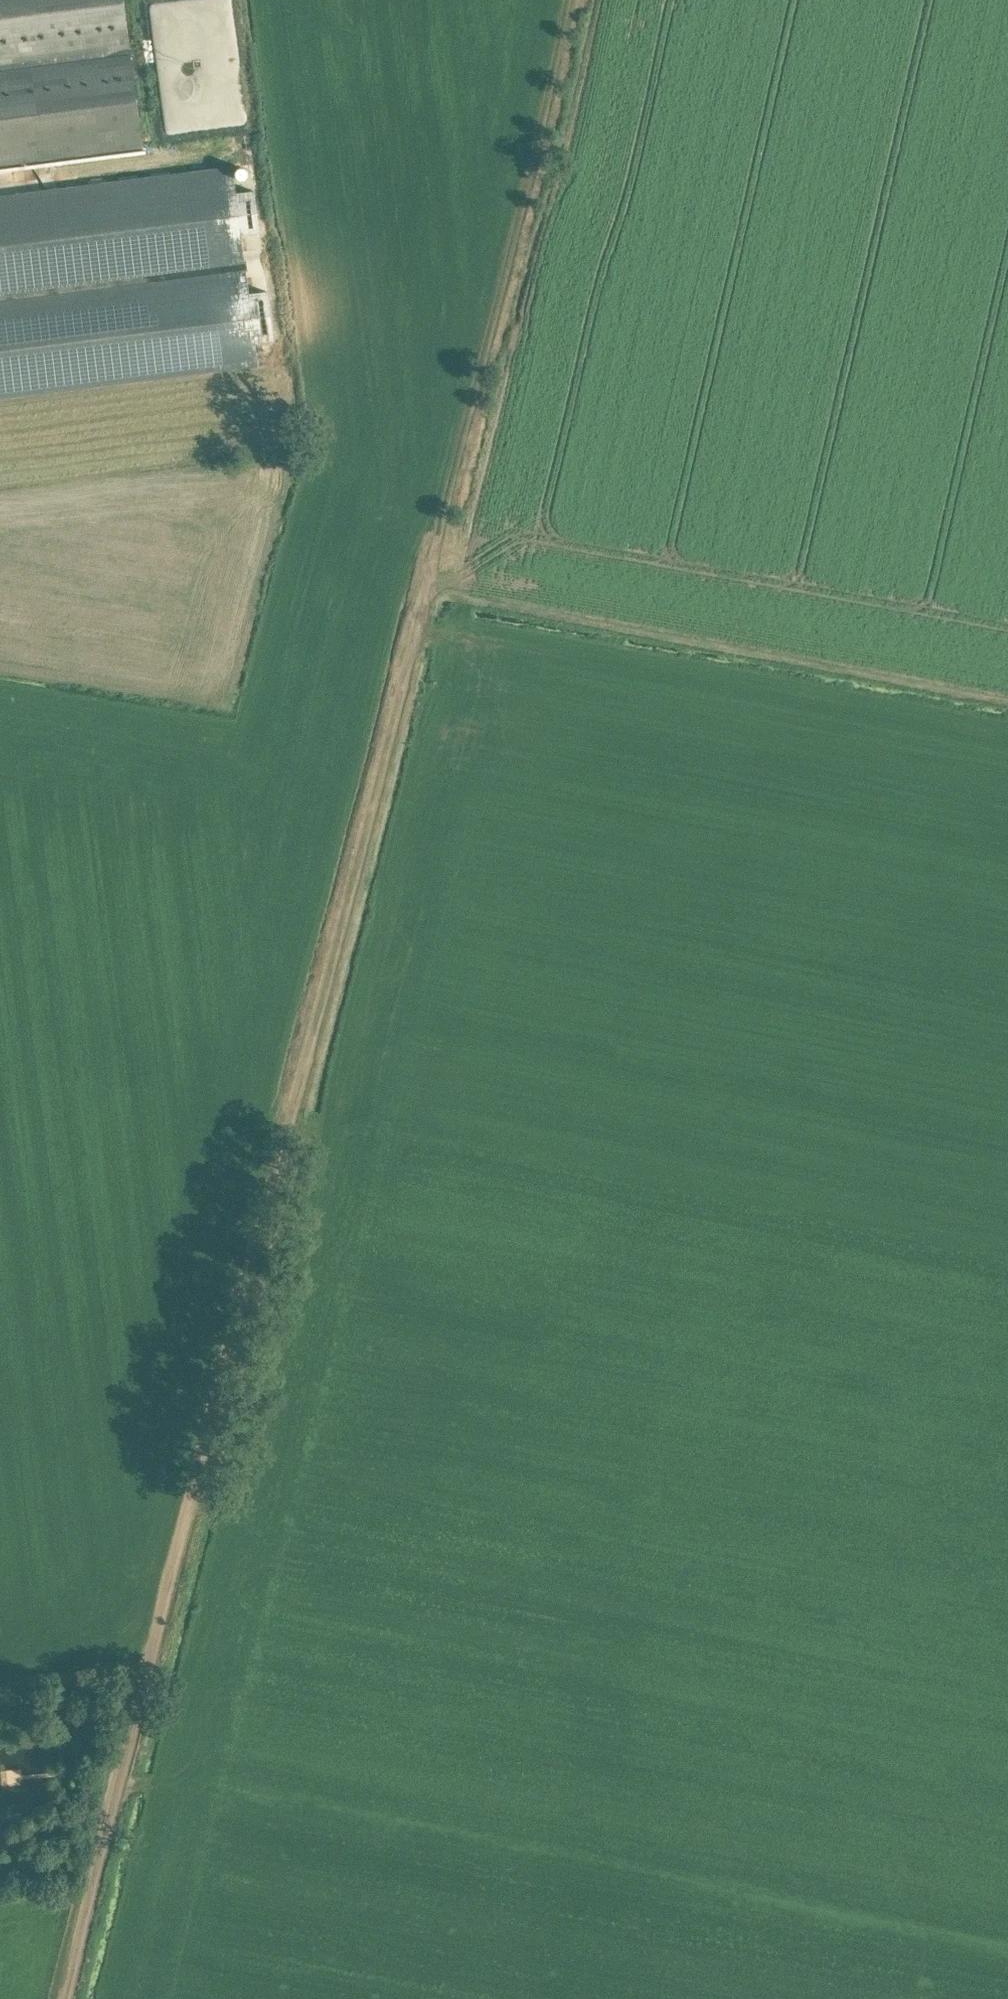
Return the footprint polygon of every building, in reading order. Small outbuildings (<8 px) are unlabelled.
[(142,146),(124,0),(0,0),(0,163),(142,146)] [(0,196),(0,398),(258,365),(255,341),(273,339),(267,291),(249,293),(242,236),(260,233),(254,191),(236,193),(232,166),(0,196)] [(2,1770),(4,1788),(21,1786),(19,1768),(2,1770)]
